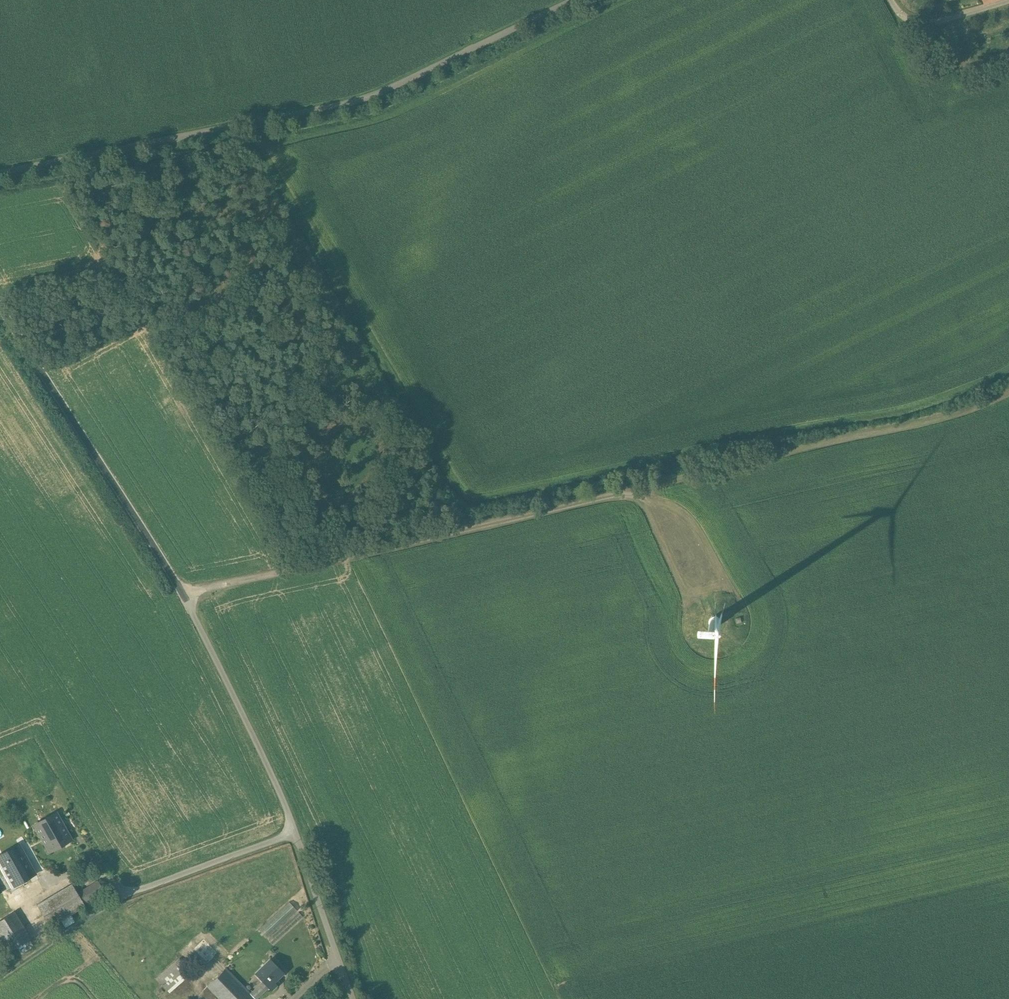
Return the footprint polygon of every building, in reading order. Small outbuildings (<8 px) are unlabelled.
[(56,813),(34,825),(49,852),(71,840),(56,813)] [(0,855),(0,865),(3,870),(12,886),(34,874),(18,845),(0,855)] [(106,894),(98,881),(76,895),(81,903),(83,902),(85,906),(86,907),(106,894)] [(70,885),(37,905),(50,927),(85,906),(83,902),(81,903),(76,895),(70,885)] [(289,902),(258,930),(266,938),(297,910),(289,902)] [(0,920),(0,948),(4,955),(30,939),(14,912),(0,920)] [(298,912),(268,940),(273,944),(303,917),(298,912)] [(179,959),(156,978),(167,990),(190,971),(179,959)] [(255,998),(257,998),(268,988),(271,990),(276,985),(275,984),(279,981),(277,979),(283,973),(270,959),(255,974),(262,981),(250,994),(255,998)] [(207,985),(220,998),(255,998),(250,994),(225,968),(207,985)]
